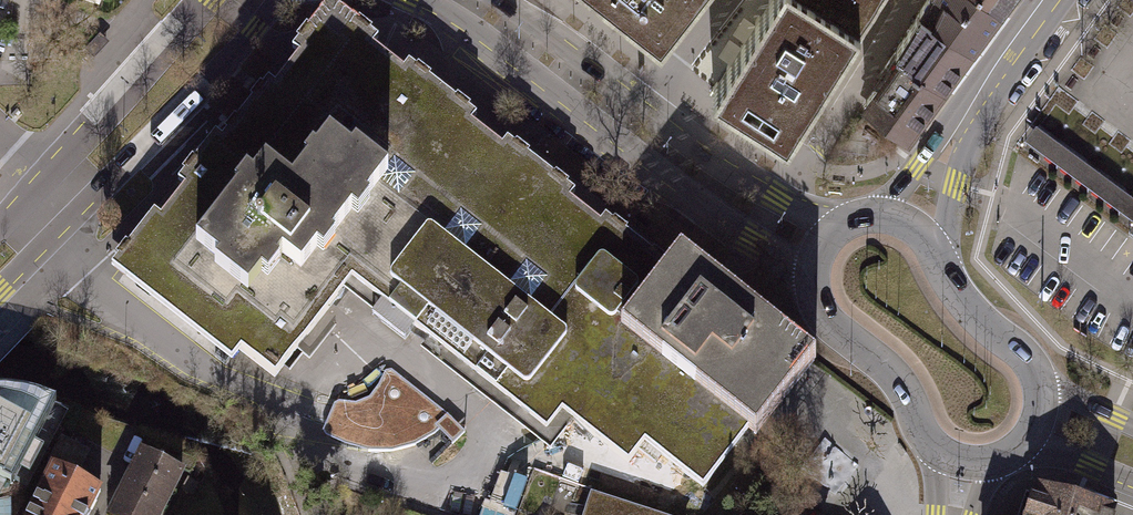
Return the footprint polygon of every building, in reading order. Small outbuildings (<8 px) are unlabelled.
[(658,43),(692,0),(603,0),(658,43)] [(708,86),(782,134),(847,34),(869,0),(765,0),(708,86)] [(862,108),(899,134),(1004,0),(929,0),(862,108)] [(436,83),(329,2),(112,266),(233,354),(244,341),(273,365),(286,350),(352,266),(387,293),(420,319),(546,418),(560,401),(629,455),(646,433),(704,478),(750,420),(760,424),(818,355),(816,350),(675,245),(663,258),(506,137),(436,83)] [(1024,143),(1132,223),(1132,200),(1035,128),(1024,143)] [(449,413),(392,368),(386,368),(379,382),(370,396),(356,400),(339,399),(333,403),(329,414),(322,428),(325,434),(344,443),(367,449),(392,448),(415,442),(435,431),(449,413)] [(10,480),(53,402),(35,397),(15,394),(0,394),(0,475),(10,480)] [(452,442),(465,430),(449,413),(436,423),(452,442)] [(78,474),(91,448),(60,433),(47,459),(78,474)] [(139,447),(105,513),(109,514),(156,514),(180,468),(139,447)] [(100,486),(78,474),(47,459),(19,514),(86,514),(100,486)] [(1035,486),(1024,514),(1112,514),(1035,486)] [(589,490),(581,514),(665,514),(589,490)]
